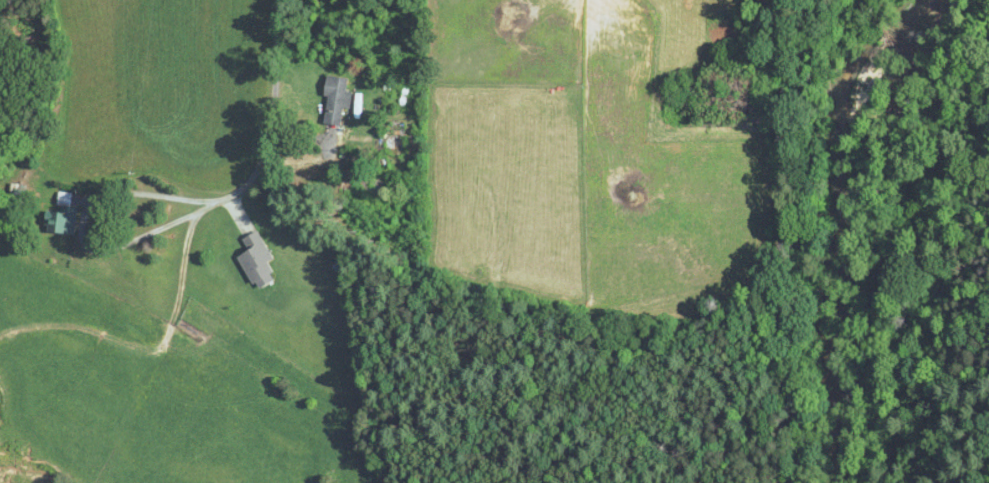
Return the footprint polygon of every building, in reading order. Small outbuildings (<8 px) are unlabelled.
[(325,75),(316,124),(336,128),(346,79),(325,75)] [(72,194),(56,193),(54,210),(50,210),(48,233),(68,235),(72,194)] [(233,257),(253,291),(273,279),(264,264),(270,260),(254,232),(239,241),(244,251),(233,257)]
